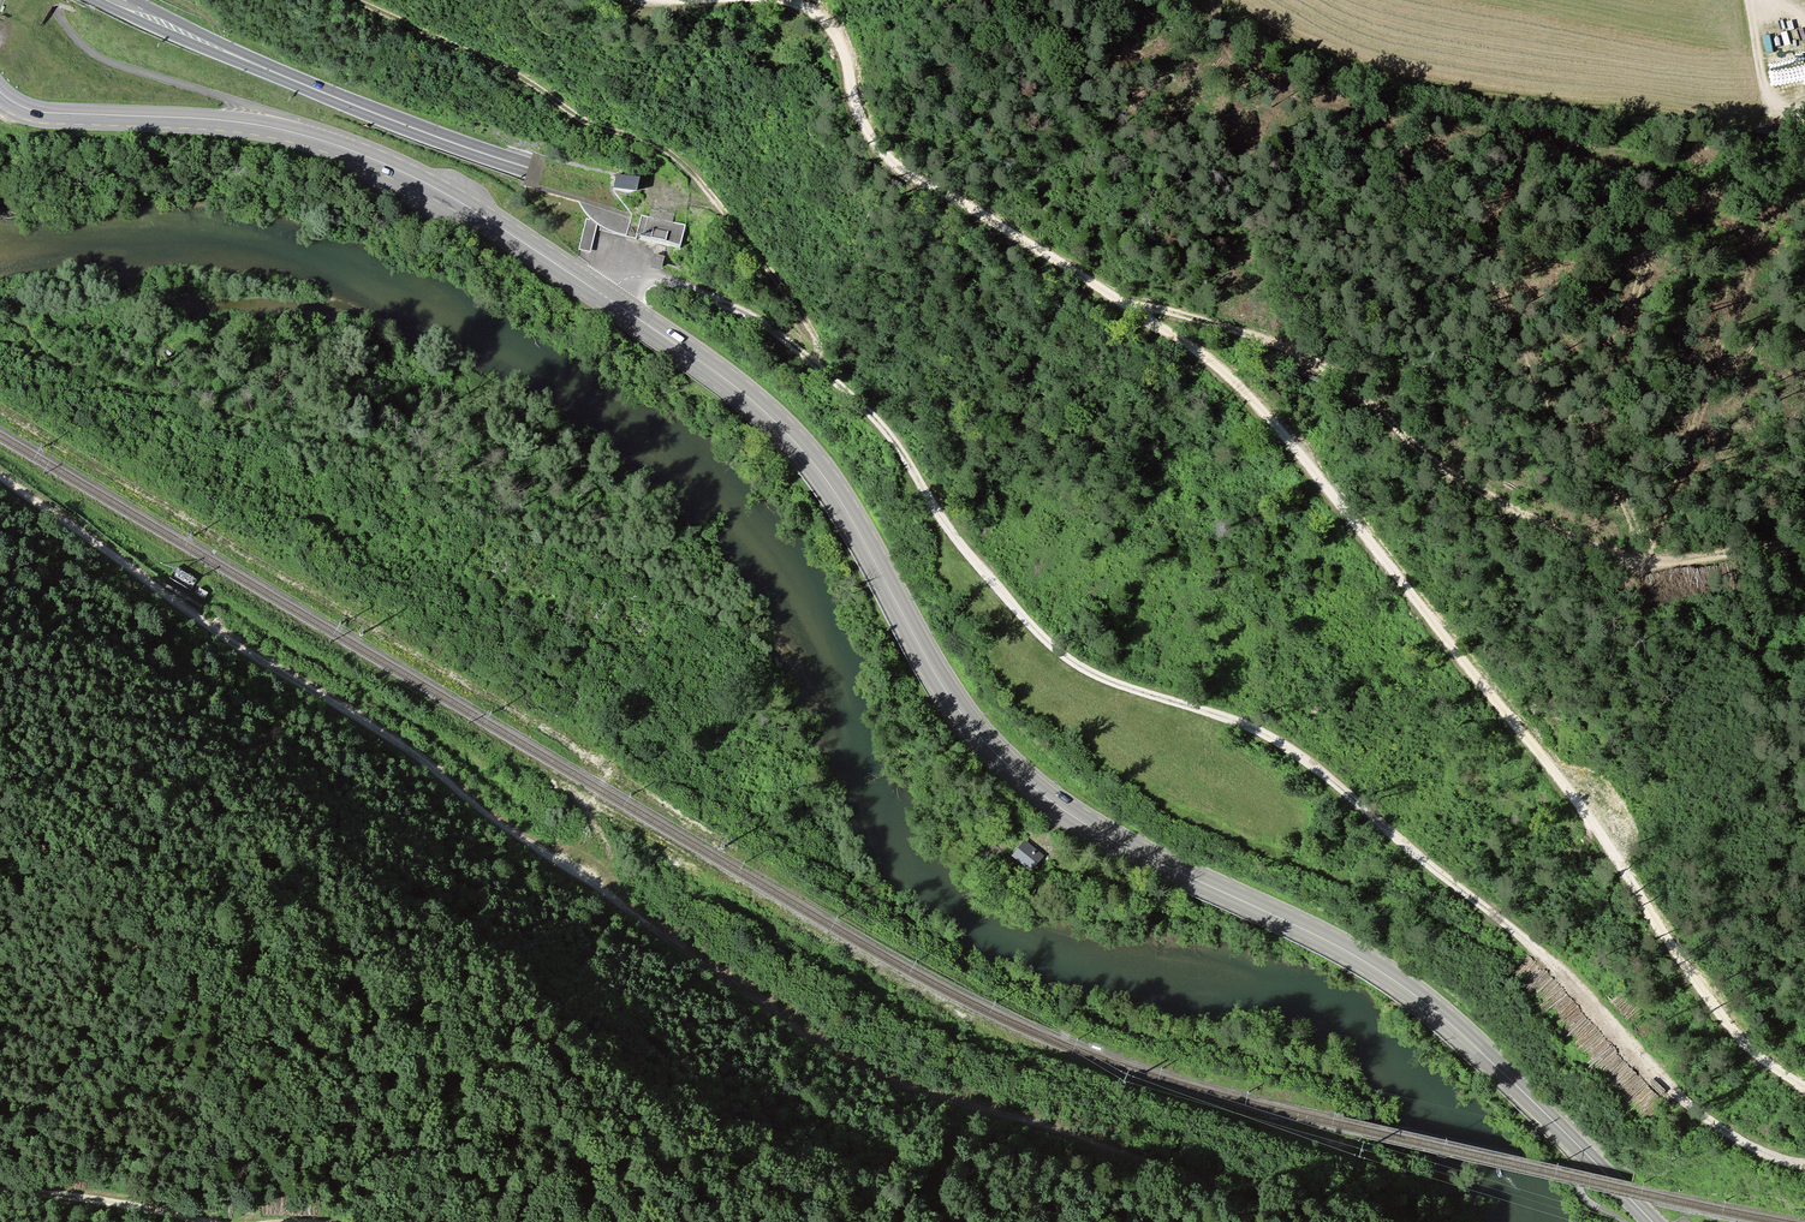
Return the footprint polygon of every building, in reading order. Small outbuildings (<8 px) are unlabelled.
[(638,239),(679,248),(684,225),(643,216),(638,239)] [(579,251),(590,254),(597,222),(586,220),(579,251)] [(1024,842),(1013,855),(1030,869),(1043,854),(1037,849),(1035,851),(1024,842)]
